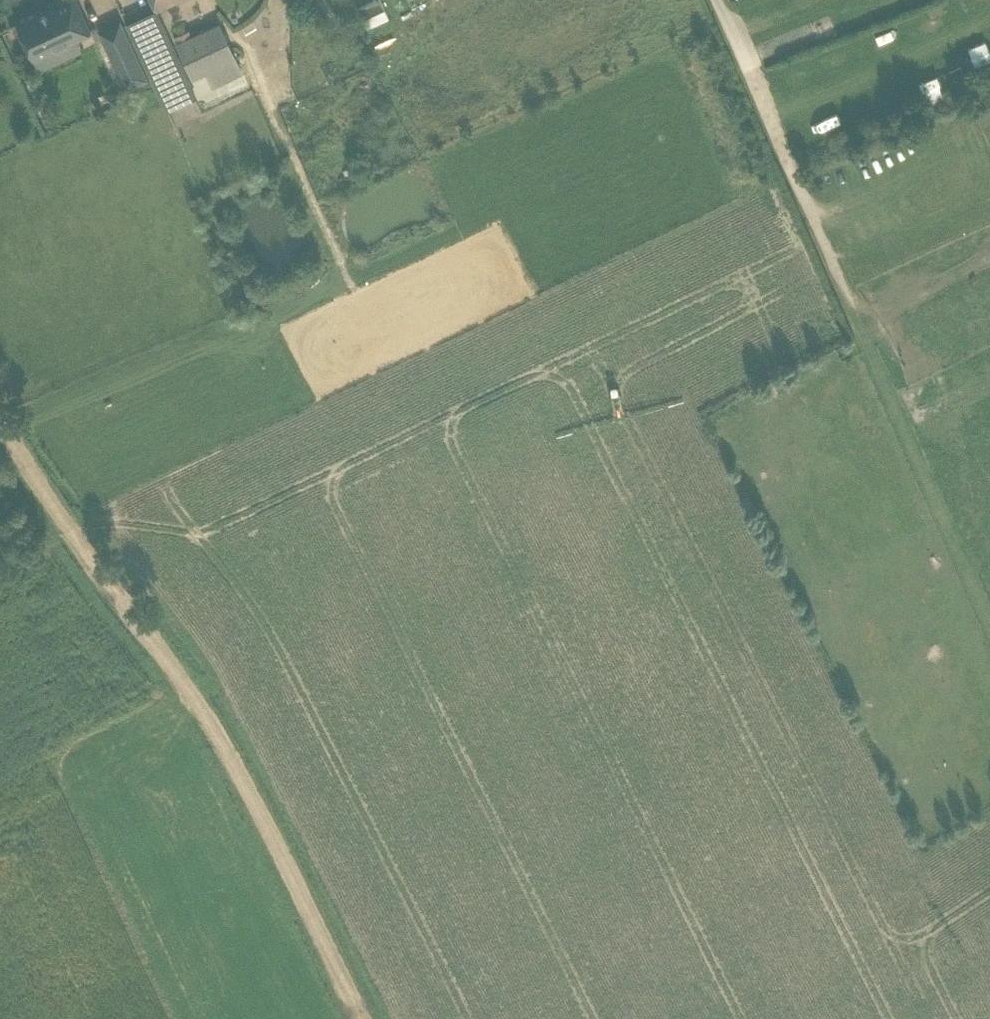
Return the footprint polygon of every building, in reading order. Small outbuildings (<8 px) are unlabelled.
[(76,0),(65,0),(48,8),(49,10),(39,14),(38,13),(16,23),(33,59),(54,49),(59,60),(75,53),(70,42),(91,32),(76,0)] [(156,12),(180,0),(150,0),(156,12)] [(332,32),(346,26),(333,0),(317,0),(332,32)] [(188,36),(175,42),(192,80),(206,73),(236,59),(218,21),(188,36)] [(974,48),(981,67),(989,64),(989,42),(974,48)] [(147,80),(130,43),(108,53),(126,90),(147,80)] [(888,103),(906,95),(898,77),(880,85),(888,103)]
